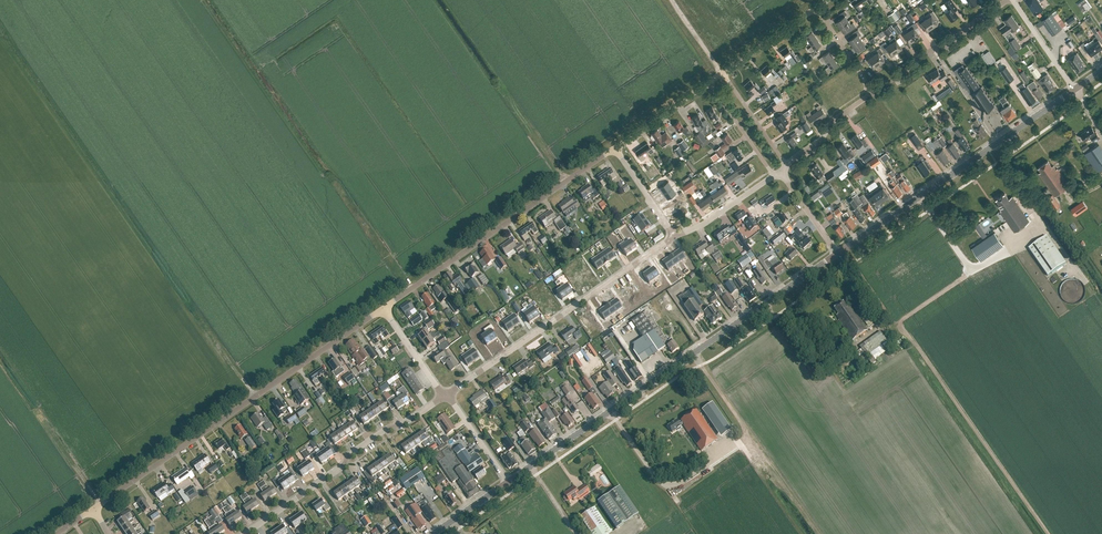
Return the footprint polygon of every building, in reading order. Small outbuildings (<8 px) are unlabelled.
[(858,12),(861,9),(858,5),(862,2),(861,0),(853,0),(852,1),(855,5),(854,6),(858,12)] [(957,8),(952,0),(949,0),(945,3),(948,8),(949,7),(950,8),(945,12),(951,21),(959,16),(954,10),(957,8)] [(1035,15),(1044,9),(1039,2),(1042,0),(1024,0),(1035,15)] [(925,1),(919,6),(922,10),(928,5),(925,1)] [(837,21),(840,26),(849,21),(845,15),(847,14),(845,10),(838,15),(841,18),(837,21)] [(927,19),(933,27),(938,23),(937,23),(936,21),(939,19),(933,11),(925,16),(927,18),(927,19)] [(895,13),(888,17),(892,22),(898,18),(895,13)] [(910,13),(906,16),(910,22),(914,20),(910,13)] [(1062,28),(1052,13),(1042,20),(1052,35),(1062,28)] [(1004,20),(1006,24),(1000,28),(1005,35),(1011,30),(1012,31),(1019,26),(1011,15),(1004,20)] [(927,30),(927,31),(933,27),(927,19),(924,21),(922,18),(917,22),(921,28),(924,26),(927,30)] [(840,26),(844,32),(844,31),(849,28),(851,31),(856,27),(853,22),(851,24),(849,21),(840,26)] [(912,29),(909,31),(915,39),(920,36),(920,35),(919,34),(915,29),(918,27),(915,22),(910,26),(912,29)] [(903,31),(897,24),(894,26),(899,33),(903,31)] [(888,28),(883,31),(886,37),(891,33),(888,28)] [(849,39),(853,45),(861,39),(859,36),(861,34),(858,29),(852,33),(854,36),(850,39),(849,39)] [(909,31),(904,34),(909,43),(915,39),(909,31)] [(807,40),(809,43),(816,38),(812,32),(805,36),(805,37),(802,39),(804,42),(807,40)] [(1098,50),(1101,47),(1101,44),(1101,43),(1101,42),(1101,38),(1098,32),(1095,34),(1098,39),(1092,43),(1098,50)] [(1021,46),(1015,37),(1009,41),(1015,50),(1021,46)] [(808,49),(810,51),(813,49),(814,50),(821,45),(816,38),(809,43),(811,46),(808,49)] [(853,45),(857,50),(865,44),(861,39),(853,45)] [(891,43),(897,52),(902,48),(896,40),(891,43)] [(891,55),(892,55),(897,52),(891,43),(888,45),(885,42),(881,45),(886,52),(889,50),(892,55),(891,55)] [(1089,51),(1092,55),(1098,50),(1092,43),(1087,47),(1084,42),(1081,44),(1087,53),(1089,51)] [(790,53),(793,57),(795,55),(792,50),(790,51),(787,46),(780,51),(784,57),(790,53)] [(1008,49),(1014,59),(1018,56),(1012,47),(1008,49)] [(873,54),(879,64),(885,60),(884,60),(881,55),(884,53),(880,48),(877,50),(878,52),(874,55),(873,54)] [(982,55),(989,65),(996,60),(989,51),(984,54),(983,52),(981,54),(982,55)] [(1077,53),(1068,59),(1073,68),(1074,67),(1077,72),(1085,67),(1082,62),(1077,53)] [(874,67),(879,64),(873,54),(868,58),(874,67)] [(773,76),(776,78),(779,75),(777,72),(776,73),(772,68),(771,69),(767,65),(761,70),(765,76),(770,71),(774,75),(773,76)] [(982,110),(984,113),(995,105),(982,87),(980,87),(966,67),(965,67),(963,65),(955,70),(960,78),(958,79),(960,82),(960,83),(963,88),(966,86),(970,92),(970,91),(972,93),(971,93),(983,109),(982,110)] [(1006,67),(1000,71),(1008,82),(1014,78),(1006,67)] [(1031,71),(1036,78),(1041,75),(1036,68),(1031,71)] [(942,80),(948,76),(944,70),(940,73),(937,69),(930,74),(926,76),(932,84),(940,78),(942,80)] [(1020,73),(1025,81),(1028,78),(1023,71),(1020,73)] [(1052,81),(1047,74),(1038,80),(1043,88),(1044,87),(1048,92),(1055,87),(1052,82),(1052,81)] [(947,81),(952,90),(956,87),(950,79),(947,81)] [(754,84),(750,80),(744,85),(749,90),(754,86),(757,90),(759,88),(755,83),(754,84)] [(826,102),(858,85),(855,80),(824,97),(826,102)] [(1035,93),(1038,98),(1043,95),(1042,94),(1043,93),(1038,86),(1036,88),(1035,86),(1037,85),(1034,80),(1028,85),(1032,91),(1034,94),(1035,93)] [(764,86),(758,91),(761,94),(767,89),(764,86)] [(774,95),(775,96),(780,92),(776,86),(767,91),(769,94),(771,93),(773,95),(774,95)] [(1026,100),(1027,99),(1030,104),(1035,101),(1033,99),(1035,98),(1027,86),(1020,91),(1022,95),(1026,100)] [(761,96),(764,101),(770,98),(767,93),(761,96)] [(773,98),(777,103),(782,99),(780,96),(782,95),(780,93),(773,98)] [(1003,113),(1008,119),(1016,113),(1014,109),(1012,107),(1009,103),(1004,96),(999,99),(1005,106),(1001,109),(1003,113)] [(938,98),(929,104),(931,107),(940,102),(938,98)] [(774,101),(771,103),(771,104),(764,109),(768,115),(776,110),(773,106),(776,103),(774,101)] [(719,118),(717,114),(716,115),(712,107),(706,111),(710,118),(714,116),(715,120),(719,118)] [(775,125),(780,131),(786,127),(784,124),(788,121),(785,118),(791,114),(790,112),(793,109),(792,107),(776,118),(779,122),(775,125)] [(705,125),(703,121),(702,122),(698,114),(691,118),(695,125),(699,123),(701,127),(705,125)] [(981,125),(977,120),(974,122),(977,127),(975,129),(982,138),(988,133),(982,124),(981,125)] [(678,132),(682,129),(686,135),(691,132),(687,126),(684,128),(679,121),(673,125),(678,132)] [(806,121),(801,125),(806,133),(811,129),(806,121)] [(944,126),(948,132),(952,129),(947,121),(943,124),(944,125),(944,126)] [(1085,141),(1091,137),(1094,141),(1100,137),(1095,131),(1092,127),(1081,134),(1085,141)] [(956,140),(961,147),(962,146),(965,150),(970,147),(967,143),(968,142),(963,135),(958,128),(955,131),(960,138),(956,140)] [(657,130),(652,134),(658,143),(659,142),(662,146),(672,139),(667,132),(661,136),(657,130)] [(694,135),(700,143),(706,139),(700,131),(694,135)] [(786,140),(791,147),(797,143),(793,137),(797,135),(795,132),(790,136),(791,137),(786,140)] [(720,145),(722,148),(728,145),(727,144),(732,140),(727,133),(721,137),(725,142),(720,145)] [(915,133),(909,137),(915,145),(920,141),(915,133)] [(936,135),(938,138),(944,146),(947,143),(941,136),(939,133),(936,135)] [(850,139),(856,148),(863,143),(865,147),(868,144),(864,138),(861,140),(856,134),(850,139)] [(940,145),(936,139),(932,142),(937,148),(940,145)] [(683,140),(678,143),(683,150),(688,147),(683,140)] [(641,147),(645,151),(648,149),(651,153),(654,151),(652,147),(651,147),(648,142),(641,147)] [(947,147),(951,154),(952,154),(955,157),(960,154),(958,150),(959,150),(954,142),(947,147)] [(848,149),(843,143),(837,148),(844,158),(847,156),(849,160),(856,155),(851,147),(848,149)] [(1081,147),(1084,152),(1090,147),(1087,143),(1081,147)] [(679,145),(674,148),(684,162),(688,159),(679,145)] [(1085,153),(1098,172),(1101,169),(1101,153),(1097,145),(1085,153)] [(719,146),(714,150),(720,157),(725,154),(719,146)] [(638,156),(641,160),(644,158),(642,154),(645,151),(641,147),(635,151),(639,155),(638,156)] [(732,151),(726,155),(728,159),(731,157),(733,159),(736,157),(738,159),(743,156),(737,148),(732,152),(732,151)] [(943,149),(936,154),(941,161),(942,161),(944,165),(950,161),(947,157),(948,156),(943,149)] [(872,150),(868,153),(862,158),(865,162),(871,158),(876,154),(872,150)] [(880,157),(884,162),(890,157),(886,152),(880,157)] [(716,153),(710,157),(713,161),(719,158),(716,153)] [(840,166),(833,171),(836,176),(847,169),(843,164),(839,159),(837,161),(840,166)] [(921,173),(923,176),(930,171),(929,169),(931,167),(925,159),(919,163),(917,161),(914,162),(917,167),(921,173)] [(1041,171),(1038,173),(1055,196),(1070,186),(1058,169),(1056,169),(1053,165),(1052,166),(1048,160),(1038,167),(1041,171)] [(739,166),(735,161),(729,165),(733,170),(739,166)] [(812,166),(810,167),(817,178),(824,173),(817,163),(815,164),(814,163),(811,164),(812,166)] [(713,164),(708,167),(713,174),(717,170),(713,164)] [(742,178),(746,175),(753,171),(749,165),(746,167),(746,166),(738,171),(740,175),(742,178)] [(864,167),(860,170),(853,175),(856,180),(868,172),(864,167)] [(604,173),(607,178),(610,176),(613,180),(616,177),(613,173),(610,169),(604,173)] [(727,183),(740,174),(738,171),(737,170),(725,179),(727,183)] [(833,171),(826,176),(829,181),(836,176),(833,171)] [(600,182),(603,187),(606,184),(604,180),(607,178),(604,173),(597,177),(601,182),(600,182)] [(900,181),(899,182),(906,191),(910,188),(907,183),(908,182),(905,178),(905,179),(901,173),(896,176),(900,181)] [(717,190),(721,195),(728,191),(721,181),(719,182),(717,179),(712,182),(713,182),(716,187),(717,190)] [(691,180),(681,186),(684,190),(694,184),(691,180)] [(894,192),(894,191),(898,196),(902,193),(900,190),(900,189),(894,180),(890,183),(893,186),(891,188),(894,192)] [(668,181),(659,187),(663,193),(672,187),(668,181)] [(622,188),(625,193),(630,190),(626,185),(623,187),(620,183),(618,185),(620,189),(622,188)] [(831,187),(829,183),(820,189),(823,193),(831,187)] [(883,187),(881,183),(867,192),(870,196),(875,205),(886,197),(888,199),(891,197),(884,187),(883,187)] [(583,200),(590,195),(593,200),(600,195),(595,189),(592,191),(588,185),(584,187),(585,188),(579,193),(583,200)] [(672,187),(663,193),(667,199),(676,193),(672,187)] [(706,194),(703,189),(697,193),(700,198),(706,194)] [(612,194),(609,190),(604,194),(607,198),(610,196),(612,194)] [(711,194),(715,200),(721,195),(717,190),(711,194)] [(810,195),(813,200),(821,194),(818,190),(810,195)] [(863,194),(859,197),(856,194),(853,191),(851,193),(853,196),(852,197),(853,198),(858,205),(861,203),(863,206),(863,207),(866,211),(867,210),(871,215),(875,212),(872,207),(869,203),(863,194)] [(1001,210),(1000,211),(1012,228),(1010,229),(1013,233),(1014,232),(1029,221),(1012,197),(1009,199),(1005,193),(996,199),(999,204),(998,205),(1001,210)] [(691,194),(688,197),(692,204),(696,201),(691,194)] [(705,198),(709,204),(715,200),(711,194),(705,198)] [(1047,198),(1055,209),(1060,206),(1052,195),(1047,198)] [(762,206),(766,203),(768,207),(775,202),(771,196),(766,199),(760,202),(762,206)] [(563,204),(559,207),(564,214),(566,217),(577,210),(576,208),(579,205),(575,199),(572,201),(569,198),(562,203),(563,204)] [(698,203),(702,208),(709,204),(705,198),(698,203)] [(854,208),(852,210),(856,216),(857,216),(861,221),(865,218),(857,206),(858,205),(853,198),(849,201),(854,208)] [(1070,209),(1076,216),(1088,208),(1083,200),(1070,209)] [(558,215),(555,217),(550,211),(539,219),(545,227),(554,222),(556,225),(560,231),(566,227),(561,221),(558,215)] [(743,222),(744,222),(750,231),(757,226),(751,218),(748,220),(742,211),(735,216),(739,221),(741,220),(743,222)] [(843,214),(846,218),(844,220),(851,229),(854,227),(854,226),(857,224),(850,215),(850,216),(847,211),(843,214)] [(642,214),(633,221),(637,227),(646,220),(642,214)] [(778,218),(778,217),(773,220),(774,223),(779,220),(782,226),(788,221),(784,214),(778,218)] [(834,228),(840,236),(845,232),(840,224),(837,221),(838,221),(835,216),(829,220),(832,224),(835,228),(834,228)] [(646,220),(637,227),(641,233),(650,226),(646,220)] [(525,227),(529,232),(532,230),(535,234),(538,232),(535,227),(534,228),(531,223),(525,227)] [(714,234),(719,242),(729,235),(730,237),(736,232),(732,226),(728,228),(726,226),(722,229),(714,234)] [(522,237),(525,241),(528,239),(525,235),(529,232),(525,227),(519,232),(522,236),(522,237)] [(766,229),(762,232),(768,239),(772,236),(766,229)] [(972,248),(981,261),(1004,245),(995,232),(972,248)] [(782,233),(775,238),(779,243),(786,238),(782,233)] [(798,243),(803,249),(810,243),(805,237),(801,241),(794,233),(789,238),(792,240),(794,238),(798,243)] [(746,242),(741,234),(736,237),(742,245),(746,242)] [(539,239),(543,245),(548,241),(544,236),(539,239)] [(1029,249),(1048,276),(1066,264),(1047,236),(1029,249)] [(520,244),(516,246),(511,240),(500,247),(506,255),(515,249),(519,255),(525,250),(520,244)] [(625,244),(632,253),(637,249),(631,240),(625,244)] [(707,246),(704,242),(694,249),(698,256),(706,251),(709,255),(715,251),(710,244),(707,246)] [(627,256),(632,253),(625,244),(620,248),(627,256)] [(791,247),(788,250),(790,252),(786,256),(791,261),(797,254),(791,247)] [(483,259),(487,265),(495,260),(487,249),(480,253),(484,259),(483,259)] [(607,250),(601,254),(607,263),(613,259),(607,250)] [(680,250),(674,254),(680,263),(686,258),(680,250)] [(721,256),(718,251),(711,255),(714,261),(721,256)] [(601,254),(595,258),(602,267),(607,263),(601,254)] [(674,254),(668,258),(674,267),(680,263),(674,254)] [(747,255),(738,261),(743,269),(752,262),(747,255)] [(507,266),(501,258),(496,262),(501,270),(507,266)] [(595,258),(589,262),(596,271),(602,267),(595,258)] [(668,258),(662,262),(668,271),(674,267),(668,258)] [(772,268),(776,274),(784,269),(779,263),(778,263),(775,258),(769,263),(772,267),(772,268)] [(764,263),(761,264),(766,271),(772,268),(772,267),(769,263),(768,260),(765,262),(764,263)] [(474,268),(470,263),(463,268),(467,274),(468,274),(471,278),(479,273),(475,268),(474,268)] [(653,268),(648,271),(654,280),(659,277),(653,268)] [(759,268),(754,272),(762,284),(767,281),(759,268)] [(579,272),(585,281),(590,278),(584,269),(579,272)] [(648,271),(643,275),(649,284),(654,280),(648,271)] [(585,281),(579,272),(573,276),(580,285),(585,281)] [(458,285),(456,282),(457,282),(454,278),(453,278),(449,273),(444,277),(447,282),(446,283),(451,289),(454,287),(456,290),(457,289),(461,294),(463,295),(465,297),(470,294),(461,283),(458,285)] [(734,282),(739,290),(744,287),(738,278),(734,282)] [(467,284),(473,293),(480,288),(474,279),(467,284)] [(731,281),(725,285),(732,294),(738,290),(731,281)] [(439,285),(433,289),(436,293),(435,294),(438,298),(444,293),(439,285)] [(567,285),(561,288),(568,297),(573,293),(567,285)] [(746,298),(749,303),(756,298),(753,293),(753,292),(749,286),(741,292),(745,298),(746,298)] [(713,291),(717,296),(722,292),(718,287),(713,291)] [(561,288),(556,292),(562,301),(568,297),(561,288)] [(510,300),(504,289),(500,291),(505,302),(510,300)] [(684,294),(679,297),(685,306),(684,306),(695,321),(704,315),(698,308),(703,305),(692,289),(684,294)] [(424,302),(427,306),(429,308),(426,310),(431,318),(434,315),(431,311),(437,307),(434,304),(435,304),(427,293),(422,297),(425,301),(424,302)] [(548,311),(554,306),(548,298),(551,296),(549,293),(540,299),(548,311)] [(714,294),(708,298),(711,303),(717,299),(714,294)] [(734,302),(728,294),(723,298),(728,306),(729,306),(733,311),(737,308),(733,303),(734,302)] [(616,299),(610,303),(617,312),(623,308),(616,299)] [(409,301),(400,307),(408,318),(412,315),(411,314),(410,312),(414,309),(409,301)] [(839,315),(837,316),(840,320),(839,321),(853,341),(868,330),(851,306),(848,308),(844,302),(835,309),(839,315)] [(610,303),(605,307),(611,316),(617,312),(610,303)] [(708,319),(712,325),(722,318),(718,313),(717,313),(712,306),(704,312),(709,319),(708,319)] [(533,307),(528,311),(534,320),(540,316),(533,307)] [(605,307),(599,311),(605,320),(611,316),(605,307)] [(528,311),(523,314),(529,323),(534,320),(528,311)] [(642,314),(631,321),(647,343),(634,352),(641,363),(657,352),(658,353),(665,348),(666,349),(668,347),(672,353),(678,349),(673,342),(671,339),(667,342),(647,311),(643,314),(642,314)] [(419,314),(424,320),(427,318),(423,312),(419,314)] [(861,317),(862,317),(870,329),(875,325),(867,313),(861,317)] [(514,314),(508,318),(514,327),(520,323),(514,314)] [(409,321),(413,326),(421,320),(418,315),(409,321)] [(508,318),(502,323),(508,332),(514,327),(508,318)] [(430,319),(424,324),(426,327),(428,330),(434,325),(430,319)] [(382,327),(376,331),(380,336),(383,333),(386,337),(389,335),(386,331),(385,331),(382,327)] [(574,331),(571,327),(561,334),(566,341),(574,336),(576,339),(582,336),(577,329),(574,331)] [(486,333),(492,342),(497,339),(491,330),(486,333)] [(376,331),(370,335),(373,340),(376,344),(379,342),(376,338),(380,336),(376,331)] [(418,336),(423,343),(435,335),(433,332),(430,333),(431,334),(429,335),(426,331),(422,333),(418,336)] [(492,342),(486,333),(481,337),(487,346),(492,342)] [(423,343),(427,349),(435,344),(432,339),(434,338),(434,339),(437,337),(435,335),(423,343)] [(350,342),(365,363),(363,361),(369,357),(364,350),(362,350),(358,344),(357,344),(354,340),(350,342)] [(349,351),(360,366),(365,363),(350,342),(347,345),(350,351),(349,351)] [(441,361),(443,363),(447,360),(448,360),(451,358),(445,350),(450,347),(446,342),(438,347),(441,351),(432,357),(437,363),(441,361)] [(536,352),(542,360),(554,352),(555,354),(559,351),(555,345),(551,348),(548,343),(536,352)] [(377,357),(369,346),(365,349),(373,360),(377,357)] [(390,350),(393,354),(399,350),(395,346),(390,350)] [(570,347),(565,351),(569,356),(574,352),(570,347)] [(473,349),(467,353),(473,362),(479,358),(473,349)] [(564,352),(559,356),(562,361),(568,357),(564,352)] [(615,357),(611,352),(603,358),(607,364),(615,358),(615,357)] [(467,353),(461,357),(468,366),(473,362),(467,353)] [(446,363),(451,371),(458,366),(452,358),(451,358),(448,360),(447,360),(443,363),(444,365),(446,363)] [(335,359),(329,364),(335,372),(333,373),(336,378),(345,372),(341,367),(335,359)] [(518,364),(519,364),(513,368),(518,375),(529,367),(530,369),(534,366),(530,360),(526,363),(524,360),(518,364)] [(625,364),(630,371),(628,372),(635,382),(642,376),(635,367),(633,368),(629,361),(625,364)] [(316,372),(320,377),(323,375),(326,379),(329,377),(326,372),(325,373),(322,368),(316,372)] [(402,374),(416,395),(423,390),(409,369),(402,374)] [(625,375),(624,375),(619,369),(615,372),(620,378),(619,378),(622,382),(623,382),(627,387),(631,384),(625,375)] [(350,371),(343,376),(347,383),(355,378),(350,371)] [(607,398),(611,395),(612,395),(615,393),(613,391),(614,390),(612,387),(618,383),(618,382),(618,383),(609,371),(603,375),(608,382),(599,388),(599,389),(604,395),(605,395),(607,398)] [(313,381),(316,386),(319,383),(316,379),(320,377),(316,372),(310,376),(313,381)] [(503,378),(501,376),(490,383),(495,390),(506,383),(507,385),(510,383),(506,376),(503,378)] [(581,381),(588,390),(592,387),(586,378),(581,381)] [(290,384),(294,390),(293,390),(296,396),(301,392),(304,398),(300,401),(303,405),(310,400),(303,391),(304,391),(300,385),(299,386),(295,381),(290,384)] [(386,383),(379,388),(382,392),(389,387),(386,383)] [(567,386),(562,389),(566,396),(571,392),(567,386)] [(399,398),(404,406),(410,402),(405,396),(408,394),(405,389),(404,387),(398,391),(399,393),(400,395),(398,396),(399,398)] [(482,391),(474,395),(475,397),(470,401),(474,407),(480,403),(481,404),(488,400),(482,391)] [(590,404),(594,410),(598,406),(600,405),(592,394),(585,399),(589,405),(590,404)] [(571,409),(574,414),(579,410),(572,401),(571,401),(568,396),(562,400),(566,405),(567,405),(570,409),(571,409)] [(404,406),(399,398),(396,401),(393,397),(391,398),(387,401),(390,406),(393,404),(398,410),(404,406)] [(278,419),(284,415),(283,414),(287,411),(284,408),(285,408),(279,400),(273,404),(276,409),(273,411),(278,419)] [(376,406),(381,413),(387,409),(382,402),(378,405),(375,401),(373,402),(375,407),(376,406)] [(371,410),(375,417),(381,413),(376,406),(375,407),(372,409),(369,405),(367,406),(370,410),(371,410)] [(543,422),(540,418),(536,421),(549,440),(556,435),(548,423),(556,418),(548,408),(546,409),(543,405),(538,409),(546,420),(543,422)] [(703,412),(716,430),(726,423),(713,405),(703,412)] [(307,414),(303,408),(296,413),(300,419),(307,414)] [(365,414),(370,421),(375,417),(371,410),(370,410),(366,413),(363,409),(361,410),(364,414),(365,414)] [(559,416),(565,425),(567,424),(568,427),(573,424),(572,423),(573,422),(568,414),(564,416),(561,412),(558,414),(555,409),(552,412),(557,418),(559,416)] [(668,426),(672,433),(681,426),(680,426),(683,424),(685,426),(684,426),(701,451),(717,440),(696,410),(681,420),(682,421),(679,423),(677,420),(668,426)] [(359,418),(364,425),(370,421),(365,414),(364,414),(361,417),(358,413),(356,414),(359,418)] [(273,427),(266,417),(262,420),(258,414),(256,415),(255,415),(254,416),(251,418),(257,428),(262,424),(267,431),(273,427)] [(286,419),(289,424),(298,419),(294,414),(286,419)] [(437,419),(447,434),(455,429),(445,414),(437,419)] [(347,426),(352,433),(358,429),(353,422),(348,425),(345,421),(343,423),(346,427),(347,426)] [(524,421),(518,425),(524,433),(529,429),(524,421)] [(341,430),(346,437),(352,433),(347,426),(346,427),(343,429),(340,425),(338,427),(340,431),(341,430)] [(239,437),(241,440),(244,437),(246,440),(245,441),(252,450),(256,447),(250,438),(248,435),(246,432),(245,433),(241,426),(235,430),(240,437),(239,437)] [(335,434),(340,441),(346,437),(341,430),(340,431),(337,433),(334,429),(332,431),(335,435),(335,434)] [(534,443),(535,442),(538,447),(545,443),(536,429),(529,434),(534,443)] [(521,439),(519,440),(522,444),(521,445),(528,455),(535,450),(528,440),(527,441),(524,437),(525,436),(522,430),(517,433),(521,439)] [(424,431),(418,435),(423,442),(424,442),(427,439),(430,443),(432,442),(429,437),(429,438),(424,431)] [(330,438),(335,445),(340,441),(335,434),(335,435),(331,437),(328,433),(326,434),(329,439),(330,438)] [(418,435),(413,439),(418,446),(422,443),(425,447),(427,446),(424,442),(423,442),(418,435)] [(221,439),(214,444),(219,450),(224,446),(227,450),(229,448),(226,443),(225,444),(221,439)] [(412,450),(413,449),(416,447),(419,451),(421,450),(418,446),(413,439),(407,443),(412,450)] [(503,444),(509,451),(515,447),(509,439),(503,444)] [(322,453),(327,460),(333,456),(330,452),(334,450),(328,442),(325,445),(328,449),(324,452),(321,448),(319,449),(321,453),(322,453)] [(430,448),(432,451),(440,446),(437,442),(430,448)] [(410,451),(413,455),(415,453),(413,449),(412,450),(407,443),(401,447),(406,454),(410,451)] [(447,443),(432,453),(434,456),(449,446),(447,443)] [(482,468),(481,469),(479,465),(483,463),(476,454),(470,458),(461,445),(454,450),(463,463),(469,472),(468,473),(472,479),(476,477),(478,480),(486,475),(482,468)] [(458,482),(469,498),(479,491),(473,482),(462,466),(462,467),(449,447),(435,457),(453,483),(457,480),(458,482)] [(307,450),(302,453),(307,459),(311,456),(307,450)] [(317,457),(322,464),(327,460),(322,453),(321,453),(318,456),(315,452),(313,453),(316,457),(317,457)] [(512,467),(512,468),(517,465),(508,452),(505,455),(504,454),(501,456),(501,457),(501,458),(509,470),(512,467)] [(390,454),(385,458),(389,465),(390,465),(394,463),(396,467),(399,465),(396,461),(395,461),(390,454)] [(193,464),(198,471),(210,463),(205,455),(198,460),(193,464)] [(291,456),(285,460),(288,465),(294,461),(291,456)] [(384,459),(379,462),(384,469),(388,466),(391,470),(393,469),(390,465),(389,465),(385,458),(384,459)] [(302,461),(300,462),(303,466),(308,473),(314,469),(309,462),(305,465),(302,461)] [(379,462),(373,466),(378,473),(379,473),(382,470),(385,474),(387,473),(384,469),(379,462)] [(208,469),(211,474),(219,469),(215,463),(208,469)] [(296,465),(294,466),(297,470),(298,470),(303,477),(308,473),(303,466),(299,469),(296,465)] [(364,473),(371,484),(375,481),(372,477),(377,474),(380,478),(382,477),(379,473),(378,473),(373,466),(367,470),(364,473)] [(172,477),(177,485),(189,477),(191,479),(194,476),(190,470),(187,472),(185,468),(172,477)] [(400,481),(406,490),(424,477),(418,468),(400,481)] [(282,474),(289,486),(295,482),(292,478),(295,476),(290,469),(287,471),(290,475),(286,478),(283,474),(282,474)] [(605,473),(602,476),(607,484),(610,482),(605,473)] [(281,486),(284,490),(289,486),(282,474),(281,475),(284,479),(280,482),(277,478),(273,481),(278,488),(281,486)] [(441,476),(435,480),(438,485),(445,481),(441,476)] [(356,478),(351,482),(356,489),(356,488),(360,486),(363,490),(365,488),(362,484),(361,485),(356,478)] [(390,480),(382,486),(384,490),(393,484),(390,480)] [(351,482),(345,486),(350,493),(351,492),(354,490),(357,494),(359,492),(356,488),(356,489),(351,482)] [(175,490),(171,484),(166,486),(164,483),(153,491),(158,498),(166,492),(168,495),(175,490)] [(569,500),(569,501),(573,499),(574,501),(580,497),(580,498),(589,491),(585,485),(577,491),(574,487),(564,494),(565,496),(564,497),(564,498),(566,501),(567,501),(569,500)] [(185,492),(189,498),(198,492),(194,486),(185,492)] [(344,497),(345,496),(349,494),(351,498),(354,496),(351,492),(350,493),(345,486),(339,489),(344,497)] [(619,486),(598,501),(616,529),(638,514),(619,486)] [(343,498),(346,502),(348,500),(345,496),(344,497),(339,489),(333,494),(338,501),(343,498)] [(403,489),(395,494),(398,497),(405,492),(403,489)] [(186,503),(190,500),(182,490),(178,493),(186,503)] [(445,499),(447,502),(448,502),(452,507),(456,504),(453,500),(454,500),(450,495),(447,491),(444,493),(447,497),(445,499)] [(237,504),(233,497),(228,500),(232,507),(237,504)] [(150,509),(143,498),(137,502),(144,513),(150,509)] [(323,508),(325,511),(330,508),(327,503),(324,505),(321,500),(312,506),(317,512),(323,508)] [(422,501),(417,505),(420,510),(421,510),(423,514),(427,519),(428,519),(430,522),(436,519),(433,515),(434,514),(427,505),(425,507),(422,501)] [(225,507),(235,522),(242,517),(238,512),(237,512),(234,509),(233,510),(229,504),(225,507)] [(415,504),(405,512),(418,529),(420,528),(421,529),(425,526),(424,525),(425,524),(419,515),(421,513),(415,504)] [(225,520),(229,526),(235,522),(225,507),(223,508),(227,514),(225,515),(228,519),(225,520)] [(592,533),(609,533),(612,532),(594,507),(580,517),(592,533)] [(149,516),(153,521),(160,516),(156,510),(149,516)] [(217,533),(220,533),(225,531),(221,525),(218,527),(216,524),(215,525),(213,521),(219,517),(214,510),(209,513),(211,516),(207,519),(217,533)] [(301,513),(296,517),(301,525),(302,524),(305,522),(308,525),(313,522),(308,515),(304,517),(301,513)] [(117,522),(121,527),(129,522),(128,522),(126,518),(130,516),(128,514),(124,517),(117,522)] [(361,520),(366,528),(372,524),(367,516),(361,520)] [(301,525),(296,517),(290,521),(295,528),(299,525),(302,530),(304,528),(302,524),(301,525)] [(390,533),(399,533),(396,530),(397,529),(398,530),(403,527),(396,517),(391,521),(394,525),(388,529),(391,533),(390,533)] [(121,527),(125,533),(133,528),(132,528),(130,524),(134,521),(132,519),(128,522),(129,522),(121,527)] [(207,519),(205,521),(207,524),(206,524),(211,532),(208,533),(217,533),(207,519)] [(385,522),(377,525),(381,533),(385,531),(383,525),(386,524),(385,522)] [(348,532),(343,524),(334,530),(335,532),(332,533),(349,533),(348,532)] [(126,533),(136,533),(137,533),(136,533),(134,529),(138,527),(136,525),(132,528),(133,528),(125,533),(126,533)]
